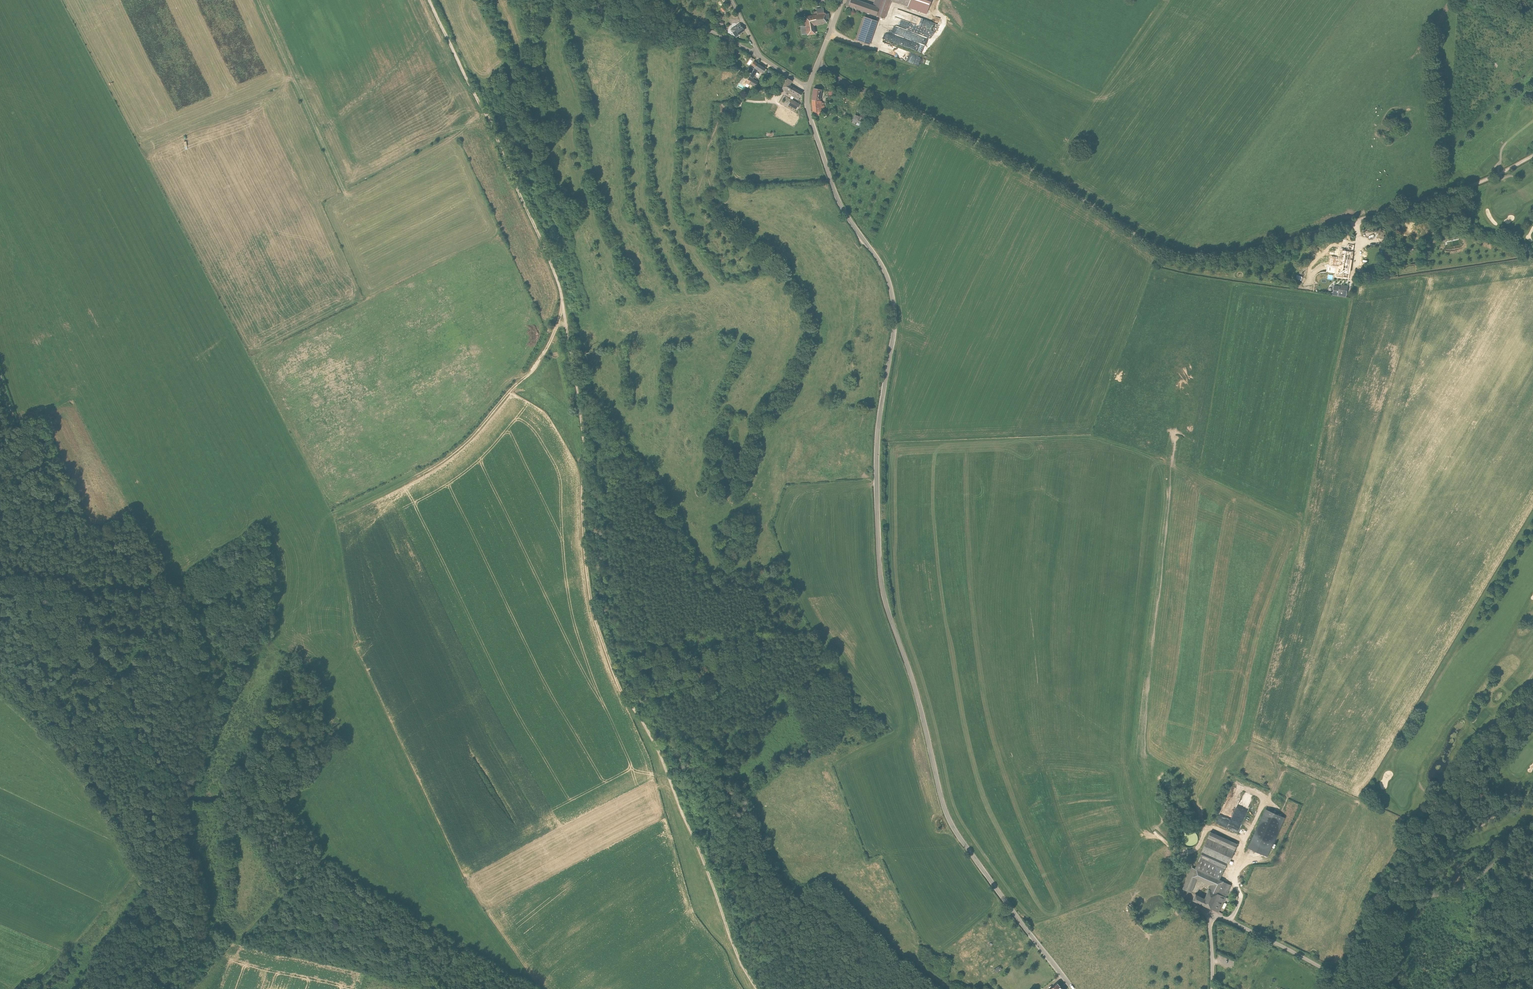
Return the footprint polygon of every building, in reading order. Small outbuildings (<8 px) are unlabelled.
[(846,5),(857,9),(860,1),(856,0),(847,0),(846,5)] [(886,5),(888,0),(875,0),(873,5),(860,1),(857,9),(880,18),(885,5),(886,5)] [(892,1),(908,7),(927,13),(931,0),(892,0),(892,1)] [(828,13),(824,14),(823,8),(817,9),(817,11),(813,12),(814,15),(805,17),(806,26),(801,26),(802,34),(807,34),(814,33),(813,24),(826,22),(826,18),(829,18),(828,13)] [(864,14),(856,39),(870,44),(878,19),(864,14)] [(744,30),(740,23),(731,29),(736,37),(739,35),(738,34),(744,30)] [(763,73),(766,69),(757,63),(754,69),(749,77),(752,79),(758,70),(763,73)] [(758,82),(752,79),(749,77),(746,81),(755,86),(758,82)] [(782,89),(794,96),(798,99),(802,93),(789,85),(792,81),(788,79),(782,89)] [(820,101),(821,89),(814,88),(812,100),(813,112),(814,116),(821,115),(821,110),(825,109),(824,105),(823,106),(823,102),(821,102),(821,101),(820,101)] [(799,104),(795,102),(790,99),(788,104),(796,109),(799,104)] [(858,107),(852,122),(861,125),(866,111),(858,107)] [(1345,279),(1349,279),(1351,247),(1348,247),(1347,252),(1341,251),(1340,261),(1333,261),(1333,267),(1338,268),(1338,275),(1345,276),(1345,279)] [(1346,297),(1348,286),(1341,285),(1340,288),(1335,287),(1334,295),(1346,297)] [(1268,856),(1285,818),(1266,809),(1248,848),(1268,856)] [(1227,828),(1238,833),(1247,814),(1241,811),(1239,817),(1238,816),(1236,820),(1234,819),(1232,823),(1230,822),(1227,828)] [(1185,830),(1182,832),(1180,834),(1179,836),(1179,839),(1180,842),(1181,844),(1184,846),(1186,847),(1189,847),(1192,846),(1194,844),(1195,842),(1196,839),(1196,836),(1195,834),(1193,832),(1190,830),(1188,830),(1185,830)] [(1235,851),(1237,844),(1210,831),(1201,851),(1202,852),(1199,858),(1195,868),(1193,867),(1190,870),(1183,889),(1191,892),(1197,878),(1211,884),(1208,892),(1213,894),(1207,906),(1211,908),(1218,893),(1226,897),(1231,885),(1219,879),(1227,863),(1229,864),(1235,851)] [(1193,900),(1207,906),(1213,894),(1208,892),(1206,896),(1202,895),(1201,896),(1196,894),(1193,900)] [(1219,912),(1226,897),(1218,893),(1211,908),(1219,912)]
